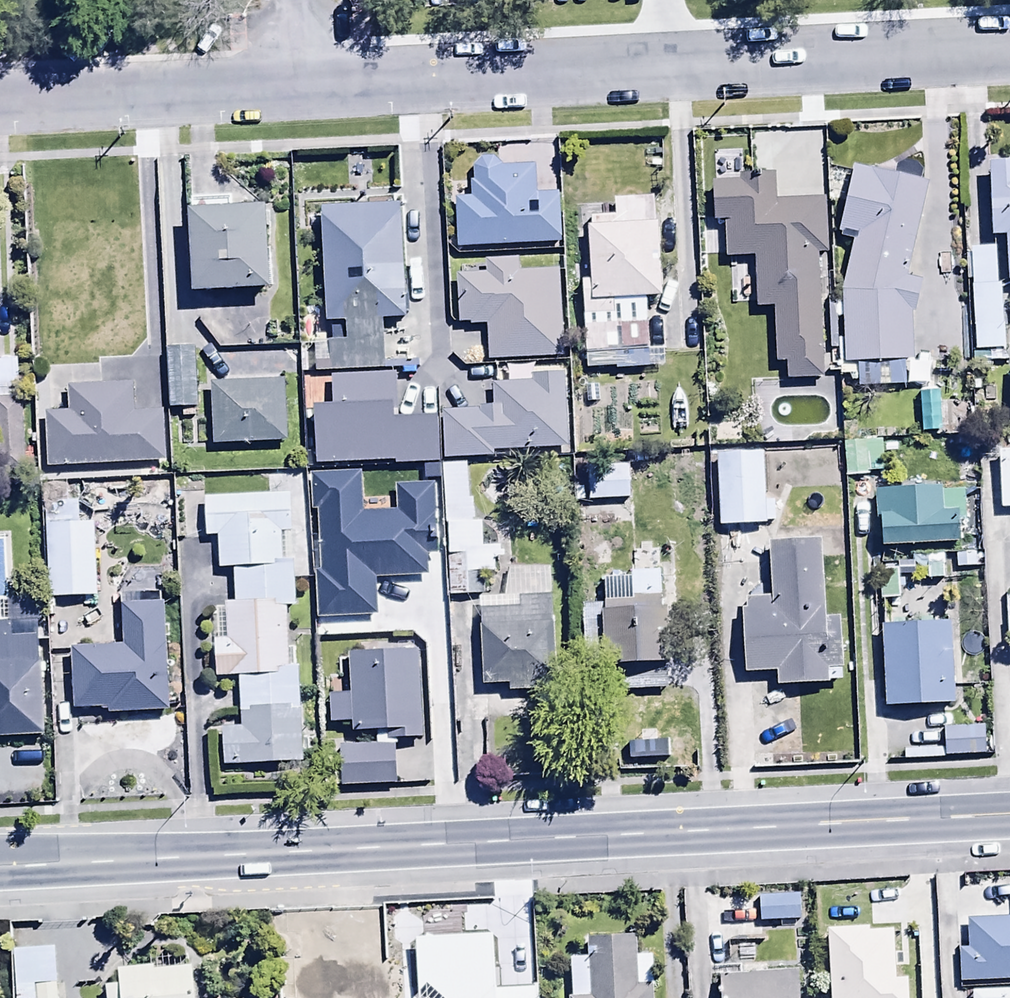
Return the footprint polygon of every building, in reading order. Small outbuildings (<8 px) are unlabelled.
[(453,200),(456,251),(559,248),(557,197),(535,197),(534,173),(500,174),(492,164),(480,164),(472,171),(471,199),(453,200)] [(896,168),(893,180),(855,171),(837,242),(853,246),(839,299),(843,367),(912,366),(914,322),(923,285),(906,281),(927,189),(920,187),(923,175),(896,168)] [(1009,288),(1009,170),(987,171),(991,245),(1006,244),(1008,288),(1009,288)] [(821,383),(817,255),(826,255),(824,205),(774,206),(774,183),(747,184),(747,188),(710,189),(712,228),(725,227),(726,264),(755,263),(756,311),(773,311),(774,370),(785,370),(785,383),(821,383)] [(593,235),(587,235),(588,286),(582,286),(584,358),(615,357),(616,373),(644,372),(642,306),(657,306),(654,201),(613,203),(613,220),(593,221),(593,235)] [(186,219),(190,303),(266,300),(263,217),(231,218),(230,205),(190,207),(190,219),(186,219)] [(401,322),(399,212),(319,214),(321,330),(330,330),(331,347),(299,348),(300,376),(384,374),(383,323),(401,322)] [(967,253),(974,358),(1003,356),(996,251),(967,253)] [(486,329),(487,366),(561,364),(559,276),(514,277),(514,265),(461,266),(461,280),(456,280),(457,329),(486,329)] [(166,353),(169,414),(197,412),(193,351),(166,353)] [(0,365),(0,403),(17,402),(16,364),(0,365)] [(442,415),(442,464),(494,463),(494,458),(566,459),(567,381),(536,381),(537,372),(506,371),(506,387),(491,387),(492,415),(442,415)] [(316,413),(317,469),(439,468),(439,424),(391,424),(391,382),(327,383),(327,413),(316,413)] [(212,387),(214,448),(286,447),(284,385),(212,387)] [(44,416),(47,471),(166,466),(164,416),(136,417),(135,388),(68,390),(69,415),(44,416)] [(881,444),(852,445),(853,477),(882,476),(881,444)] [(999,512),(1009,512),(1009,455),(998,455),(999,512)] [(724,559),(764,558),(762,459),(717,460),(719,530),(723,530),(724,559)] [(467,468),(443,469),(448,600),(481,598),(480,578),(494,577),(493,565),(503,564),(502,547),(481,548),(480,525),(469,526),(467,468)] [(586,478),(586,503),(635,503),(635,479),(586,478)] [(879,523),(881,555),(962,549),(960,529),(969,528),(966,489),(872,496),(874,523),(879,523)] [(280,573),(280,564),(280,540),(293,540),(293,501),(204,501),(204,542),(218,542),(218,574),(235,574),(280,573)] [(98,599),(94,527),(79,528),(78,507),(56,509),(57,529),(45,530),(49,601),(55,601),(56,628),(95,626),(94,599),(98,599)] [(326,531),(328,590),(372,588),(370,530),(326,531)] [(740,616),(742,679),(776,678),(776,694),(829,692),(829,687),(843,687),(841,622),(824,622),(821,551),(768,553),(770,605),(744,606),(745,616),(740,616)] [(283,608),(294,608),(294,564),(280,564),(280,573),(235,574),(235,608),(283,608)] [(502,602),(478,603),(482,692),(508,691),(509,697),(554,695),(548,571),(507,573),(502,602)] [(660,574),(633,574),(633,580),(602,580),(604,676),(666,675),(665,618),(661,618),(660,574)] [(898,604),(897,574),(879,575),(880,605),(898,604)] [(301,670),(287,670),(287,608),(283,608),(235,608),(214,608),(214,684),(240,684),(240,732),(224,732),(224,771),(301,771),(301,670)] [(105,713),(105,717),(170,716),(169,609),(123,610),(123,651),(72,652),(73,714),(105,713)] [(46,741),(44,624),(0,625),(0,742),(46,741)] [(949,629),(880,632),(883,714),(952,711),(949,629)] [(424,655),(350,659),(353,738),(389,737),(389,746),(428,744),(424,655)] [(986,731),(943,731),(943,759),(986,759),(986,731)] [(759,900),(760,926),(800,925),(800,899),(759,900)] [(959,987),(1009,985),(1009,924),(967,926),(969,953),(958,953),(959,987)] [(903,989),(894,989),(893,940),(866,941),(866,932),(828,933),(829,997),(903,997),(903,989)] [(651,959),(634,961),(634,940),(585,941),(585,965),(569,965),(570,997),(652,997),(651,959)] [(14,954),(15,997),(58,997),(57,952),(50,952),(50,948),(37,948),(37,954),(14,954)] [(475,952),(414,953),(414,965),(397,965),(398,997),(476,997),(475,952)] [(195,970),(118,975),(119,990),(108,991),(109,997),(196,997),(195,970)] [(798,977),(719,980),(720,997),(799,997),(798,977)]
